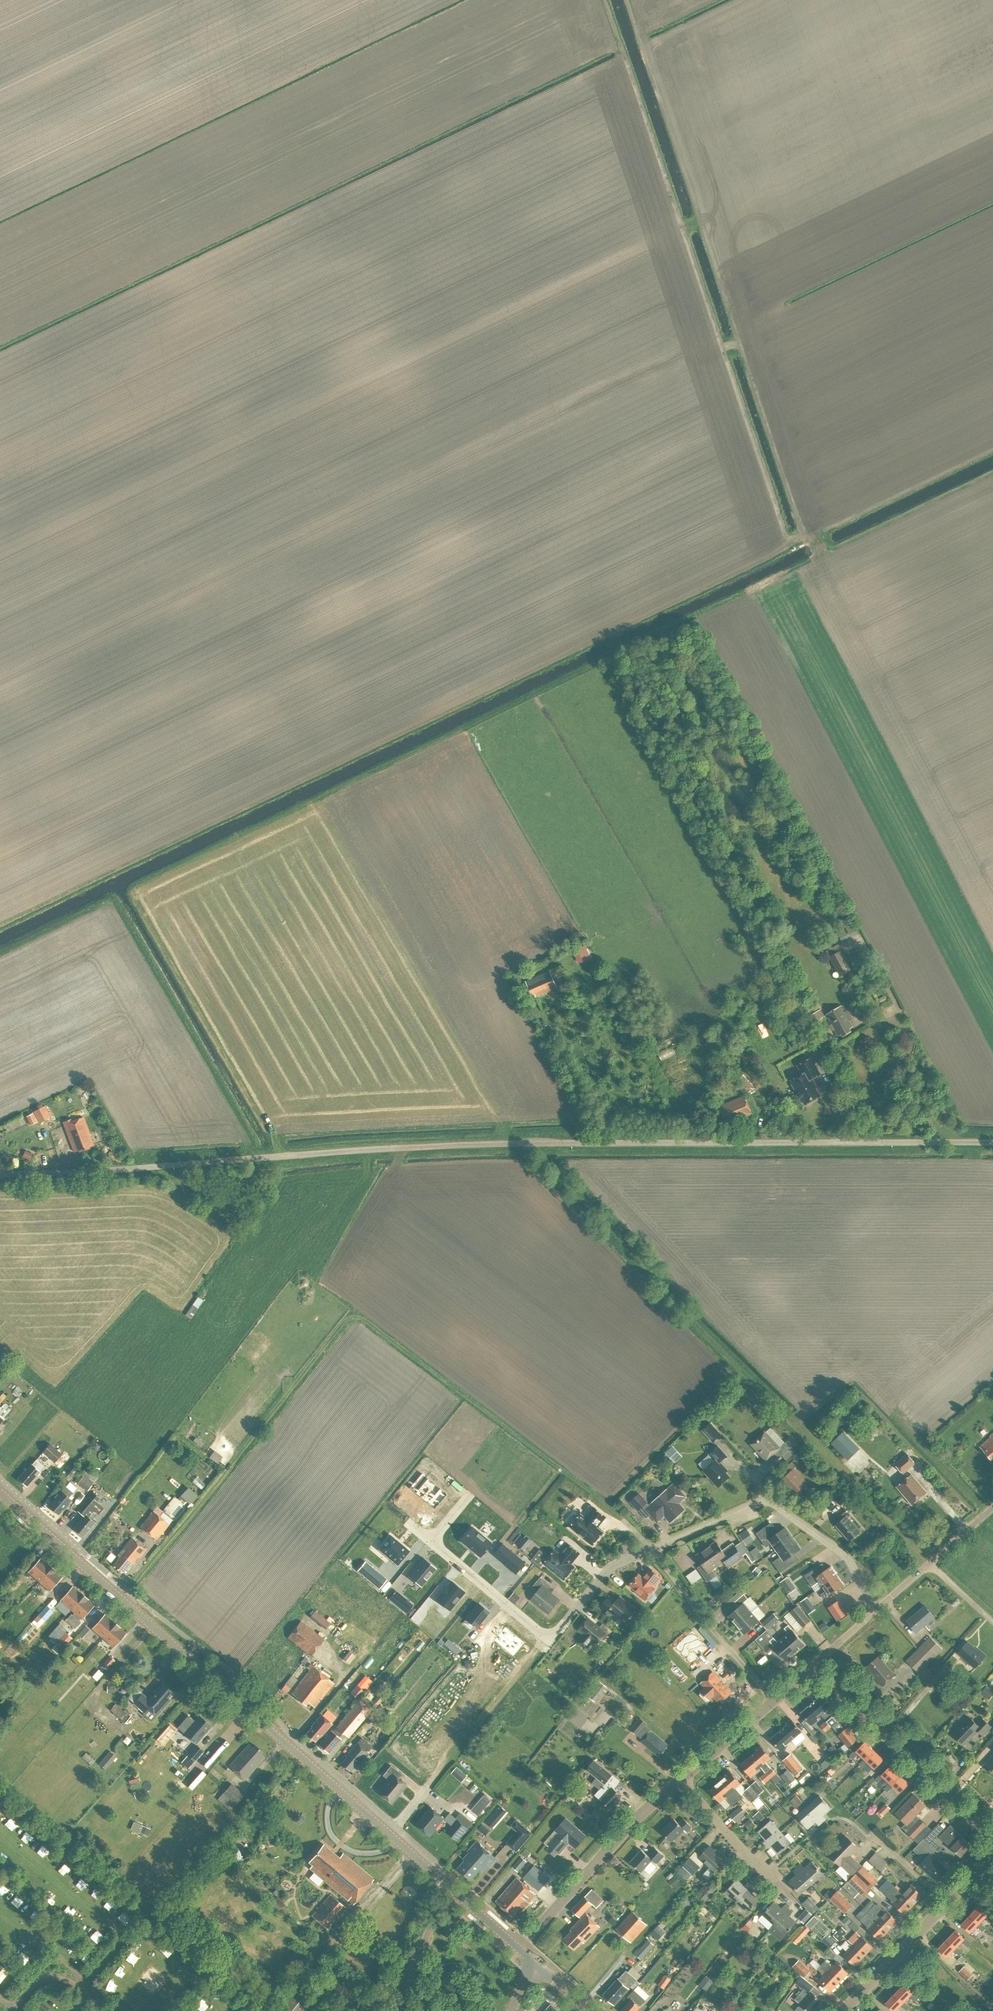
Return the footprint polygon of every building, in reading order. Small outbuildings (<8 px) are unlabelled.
[(837,929),(840,938),(855,933),(851,924),(837,929)] [(829,957),(840,977),(851,970),(840,950),(842,950),(839,944),(825,952),(828,958),(829,957)] [(587,946),(574,951),(579,964),(592,959),(587,946)] [(550,971),(526,981),(532,995),(535,994),(536,997),(558,988),(550,971)] [(850,1029),(853,1027),(849,1020),(852,1019),(849,1015),(847,1016),(841,1006),(826,1015),(838,1036),(842,1034),(843,1037),(851,1032),(850,1029)] [(807,1017),(812,1025),(825,1017),(821,1009),(807,1017)] [(662,1060),(676,1053),(673,1047),(659,1054),(662,1060)] [(803,1074),(792,1080),(794,1084),(792,1085),(798,1094),(799,1093),(805,1105),(820,1096),(811,1080),(821,1074),(811,1058),(798,1065),(803,1074)] [(745,1096),(719,1106),(725,1120),(727,1119),(730,1124),(753,1115),(745,1096)] [(33,1112),(39,1123),(51,1117),(45,1106),(33,1112)] [(37,1122),(32,1113),(26,1117),(31,1125),(37,1122)] [(83,1118),(65,1125),(75,1151),(79,1150),(80,1151),(89,1148),(88,1147),(93,1145),(83,1118)] [(201,1295),(189,1313),(195,1317),(207,1299),(201,1295)] [(4,1419),(3,1418),(11,1409),(4,1404),(1,1407),(0,1407),(0,1424),(4,1419)] [(877,1420),(866,1421),(867,1429),(877,1429),(877,1420)] [(720,1436),(712,1427),(705,1434),(713,1443),(720,1436)] [(796,1451),(792,1447),(792,1446),(787,1441),(780,1448),(765,1432),(752,1444),(767,1460),(776,1452),(780,1457),(782,1456),(786,1460),(796,1451)] [(848,1460),(860,1449),(843,1432),(832,1443),(848,1460)] [(980,1447),(991,1460),(992,1459),(992,1434),(990,1437),(991,1438),(980,1447)] [(50,1444),(43,1452),(55,1462),(62,1454),(50,1444)] [(677,1461),(686,1455),(677,1444),(669,1450),(677,1461)] [(715,1460),(703,1471),(718,1487),(730,1477),(722,1468),(724,1466),(721,1462),(727,1456),(718,1446),(709,1454),(715,1460)] [(213,1456),(222,1462),(227,1455),(218,1449),(213,1456)] [(908,1453),(895,1464),(903,1474),(916,1463),(908,1453)] [(31,1464),(18,1479),(27,1486),(40,1471),(38,1470),(43,1465),(36,1459),(32,1464),(31,1464)] [(785,1469),(789,1473),(781,1481),(794,1495),(807,1483),(794,1469),(799,1464),(795,1459),(785,1469)] [(89,1469),(77,1483),(87,1491),(99,1476),(89,1469)] [(912,1474),(897,1487),(912,1505),(927,1492),(912,1474)] [(424,1475),(412,1489),(436,1508),(448,1494),(424,1475)] [(654,1503),(647,1509),(658,1521),(665,1515),(671,1522),(684,1510),(677,1502),(679,1501),(680,1502),(685,1497),(674,1484),(667,1491),(667,1490),(654,1502),(654,1503)] [(194,1503),(202,1493),(193,1485),(185,1495),(194,1503)] [(59,1515),(72,1500),(69,1498),(73,1493),(66,1487),(62,1491),(61,1491),(49,1506),(50,1507),(49,1508),(53,1512),(54,1511),(59,1515)] [(852,1491),(839,1502),(843,1508),(856,1496),(852,1491)] [(84,1516),(81,1520),(74,1529),(83,1537),(95,1523),(91,1520),(103,1507),(96,1502),(100,1498),(93,1492),(77,1511),(84,1516)] [(639,1494),(631,1501),(641,1512),(645,1508),(643,1505),(647,1502),(639,1494)] [(600,1524),(606,1517),(595,1508),(586,1518),(581,1514),(570,1527),(593,1545),(603,1532),(597,1527),(599,1523),(600,1524)] [(153,1511),(140,1527),(156,1540),(169,1524),(153,1511)] [(847,1511),(839,1518),(841,1521),(836,1525),(850,1541),(860,1532),(848,1518),(851,1515),(847,1511)] [(767,1526),(756,1533),(766,1547),(772,1543),(776,1550),(793,1538),(785,1528),(774,1536),(767,1526)] [(491,1543),(472,1527),(461,1541),(480,1557),(491,1543)] [(739,1534),(747,1545),(755,1539),(747,1529),(739,1534)] [(522,1533),(515,1541),(523,1548),(532,1538),(528,1534),(526,1537),(522,1533)] [(390,1535),(379,1549),(398,1565),(409,1551),(390,1535)] [(119,1557),(118,1559),(114,1565),(123,1573),(130,1565),(131,1566),(138,1558),(139,1559),(146,1550),(132,1538),(117,1555),(119,1557)] [(781,1556),(773,1562),(780,1573),(793,1563),(789,1557),(800,1549),(793,1538),(776,1550),(781,1556)] [(706,1549),(718,1565),(724,1561),(729,1568),(743,1558),(733,1543),(722,1550),(716,1542),(706,1549)] [(574,1560),(580,1553),(569,1544),(560,1554),(555,1550),(548,1558),(544,1564),(564,1580),(575,1567),(571,1563),(573,1559),(574,1560)] [(712,1569),(718,1565),(706,1549),(696,1556),(702,1564),(698,1568),(708,1582),(717,1576),(712,1569)] [(548,1558),(539,1551),(532,1560),(541,1567),(544,1564),(548,1558)] [(41,1558),(29,1572),(49,1591),(62,1577),(56,1571),(47,1563),(47,1564),(41,1558)] [(424,1558),(409,1577),(421,1587),(436,1568),(424,1558)] [(365,1562),(358,1571),(379,1589),(387,1580),(365,1562)] [(817,1567),(804,1576),(812,1587),(819,1582),(822,1586),(838,1575),(831,1566),(821,1573),(817,1567)] [(630,1586),(636,1591),(635,1592),(645,1601),(656,1588),(654,1587),(662,1578),(650,1568),(645,1574),(646,1575),(644,1578),(639,1574),(630,1586)] [(822,1586),(825,1591),(821,1595),(824,1598),(844,1584),(838,1575),(822,1586)] [(796,1587),(789,1576),(781,1581),(789,1592),(796,1587)] [(16,1577),(8,1586),(13,1590),(21,1581),(16,1577)] [(538,1592),(532,1599),(549,1613),(559,1600),(547,1591),(551,1586),(540,1577),(532,1587),(538,1592)] [(451,1581),(436,1599),(449,1610),(464,1592),(451,1581)] [(73,1586),(61,1601),(71,1610),(84,1595),(80,1592),(79,1592),(73,1586)] [(84,1595),(71,1610),(75,1613),(73,1615),(71,1614),(66,1620),(75,1628),(81,1622),(79,1620),(80,1618),(81,1619),(94,1605),(88,1599),(84,1595)] [(736,1625),(752,1612),(744,1603),(748,1599),(744,1595),(735,1602),(739,1607),(729,1616),(736,1625)] [(401,1596),(395,1604),(406,1613),(413,1606),(401,1596)] [(603,1604),(600,1608),(610,1615),(609,1616),(616,1622),(622,1614),(628,1619),(636,1609),(623,1599),(619,1604),(609,1596),(607,1599),(605,1600),(604,1600),(603,1602),(603,1603),(603,1604)] [(811,1613),(819,1608),(811,1596),(803,1601),(811,1613)] [(530,1603),(523,1598),(518,1604),(524,1610),(530,1603)] [(837,1621),(847,1614),(838,1601),(828,1607),(837,1621)] [(45,1620),(58,1608),(53,1602),(40,1615),(45,1620)] [(488,1612),(478,1604),(466,1618),(476,1627),(488,1612)] [(811,1621),(798,1605),(790,1612),(803,1627),(811,1621)] [(906,1621),(917,1633),(935,1617),(924,1605),(906,1621)] [(319,1609),(313,1617),(330,1628),(336,1620),(319,1609)] [(760,1621),(752,1612),(736,1625),(744,1634),(760,1621)] [(772,1614),(762,1624),(767,1630),(777,1620),(772,1614)] [(105,1615),(92,1629),(103,1638),(116,1624),(111,1620),(105,1615)] [(593,1641),(597,1644),(602,1638),(605,1640),(613,1631),(604,1623),(600,1628),(589,1619),(580,1630),(584,1634),(579,1640),(588,1647),(593,1641)] [(311,1656),(324,1640),(301,1621),(287,1637),(311,1656)] [(116,1624),(103,1638),(113,1647),(126,1633),(119,1628),(120,1627),(116,1624)] [(788,1633),(783,1638),(796,1653),(805,1645),(788,1625),(784,1628),(788,1633)] [(626,1639),(621,1634),(620,1635),(614,1631),(611,1636),(615,1639),(616,1638),(617,1639),(614,1642),(620,1647),(626,1639)] [(66,1633),(56,1643),(63,1649),(72,1639),(66,1633)] [(506,1633),(497,1644),(513,1656),(521,1646),(506,1633)] [(765,1643),(768,1640),(763,1633),(755,1640),(760,1645),(763,1641),(765,1643)] [(697,1651),(708,1648),(705,1635),(694,1638),(697,1651)] [(943,1649),(930,1637),(906,1661),(919,1673),(943,1649)] [(796,1653),(783,1638),(778,1642),(774,1638),(770,1641),(787,1661),(796,1653)] [(968,1642),(958,1653),(975,1668),(986,1656),(979,1650),(978,1651),(968,1642)] [(454,1645),(450,1649),(456,1654),(459,1650),(454,1645)] [(351,1660),(357,1653),(354,1650),(347,1657),(351,1660)] [(110,1656),(102,1665),(107,1670),(115,1661),(110,1656)] [(874,1675),(873,1676),(883,1687),(895,1676),(878,1657),(867,1666),(874,1675)] [(334,1683),(314,1666),(313,1666),(292,1693),(305,1705),(308,1702),(314,1708),(334,1683)] [(101,1679),(106,1671),(102,1668),(97,1676),(101,1679)] [(941,1669),(930,1682),(936,1687),(947,1674),(941,1669)] [(705,1688),(701,1691),(709,1700),(712,1697),(717,1702),(721,1699),(723,1701),(732,1692),(713,1672),(701,1683),(705,1688)] [(599,1680),(587,1695),(596,1702),(607,1687),(599,1680)] [(142,1694),(134,1703),(145,1713),(143,1714),(151,1721),(156,1716),(170,1700),(169,1698),(173,1693),(162,1683),(148,1699),(142,1694)] [(365,1689),(358,1684),(351,1693),(351,1694),(357,1699),(365,1689)] [(986,1687),(981,1693),(989,1700),(992,1695),(992,1692),(986,1687)] [(817,1697),(818,1699),(812,1704),(821,1715),(826,1721),(831,1727),(834,1730),(840,1724),(831,1714),(835,1710),(835,1709),(835,1708),(835,1707),(835,1706),(833,1704),(831,1705),(822,1693),(817,1697)] [(332,1731),(319,1744),(329,1753),(341,1739),(339,1737),(342,1732),(348,1738),(372,1710),(359,1700),(336,1727),(336,1728),(333,1732),(332,1731)] [(111,1710),(125,1722),(130,1717),(116,1704),(111,1710)] [(817,1719),(821,1715),(812,1704),(801,1713),(812,1725),(818,1720),(817,1719)] [(372,1726),(381,1715),(376,1711),(367,1721),(372,1726)] [(189,1715),(178,1727),(184,1733),(196,1743),(211,1726),(199,1716),(195,1721),(189,1715)] [(311,1726),(312,1727),(307,1734),(315,1741),(321,1735),(322,1735),(332,1724),(322,1715),(311,1726)] [(953,1734),(964,1745),(978,1731),(983,1736),(991,1727),(983,1719),(977,1724),(969,1717),(953,1734)] [(643,1739),(641,1741),(660,1757),(667,1749),(666,1748),(669,1745),(646,1726),(647,1724),(640,1718),(631,1729),(637,1735),(638,1735),(643,1739)] [(788,1724),(781,1730),(791,1741),(802,1732),(791,1719),(786,1723),(788,1724)] [(831,1727),(826,1721),(821,1726),(826,1732),(831,1727)] [(847,1728),(838,1735),(848,1747),(857,1740),(847,1728)] [(788,1746),(787,1745),(791,1741),(781,1730),(771,1739),(781,1751),(788,1746)] [(347,1757),(341,1764),(349,1771),(355,1765),(356,1766),(369,1752),(368,1752),(372,1747),(362,1738),(358,1742),(357,1742),(345,1756),(347,1757)] [(856,1750),(850,1756),(853,1759),(859,1753),(865,1759),(874,1750),(865,1742),(856,1751),(856,1750)] [(249,1744),(229,1766),(245,1780),(264,1758),(260,1754),(262,1752),(255,1745),(253,1748),(249,1744)] [(188,1755),(195,1761),(203,1751),(196,1745),(188,1755)] [(756,1749),(757,1750),(751,1755),(760,1767),(766,1773),(771,1768),(766,1762),(771,1758),(761,1745),(756,1749)] [(834,1745),(827,1750),(834,1759),(841,1754),(834,1745)] [(865,1759),(859,1765),(862,1768),(868,1762),(875,1769),(884,1759),(874,1750),(865,1759)] [(110,1751),(99,1764),(106,1770),(117,1758),(110,1751)] [(804,1769),(791,1754),(783,1761),(795,1776),(804,1769)] [(757,1772),(756,1770),(760,1767),(751,1755),(740,1765),(751,1777),(757,1772)] [(827,1768),(834,1762),(829,1757),(823,1764),(827,1768)] [(622,1796),(613,1788),(620,1780),(594,1760),(586,1769),(604,1785),(595,1795),(601,1801),(611,1809),(622,1796)] [(391,1766),(383,1776),(388,1780),(379,1792),(392,1802),(405,1785),(398,1779),(402,1774),(391,1766)] [(881,1774),(875,1780),(878,1783),(884,1777),(890,1783),(891,1784),(899,1774),(890,1766),(882,1775),(881,1774)] [(468,1776),(457,1767),(451,1773),(462,1783),(468,1776)] [(766,1773),(771,1779),(776,1774),(771,1768),(766,1773)] [(788,1769),(782,1774),(790,1784),(796,1778),(788,1769)] [(730,1771),(725,1775),(726,1776),(720,1781),(738,1802),(743,1797),(735,1788),(741,1784),(730,1771)] [(760,1778),(765,1783),(771,1779),(766,1773),(760,1778)] [(891,1784),(890,1783),(884,1789),(887,1792),(893,1786),(900,1793),(909,1784),(899,1774),(891,1784)] [(720,1781),(710,1790),(720,1803),(725,1799),(732,1806),(738,1802),(720,1781)] [(764,1790),(756,1781),(751,1785),(759,1795),(764,1790)] [(244,1795),(232,1783),(218,1799),(230,1811),(244,1795)] [(760,1797),(750,1786),(743,1792),(752,1803),(760,1797)] [(914,1794),(895,1814),(906,1823),(902,1827),(918,1843),(931,1830),(916,1815),(926,1805),(914,1794)] [(796,1795),(790,1801),(796,1808),(802,1802),(796,1795)] [(826,1819),(823,1815),(831,1808),(820,1795),(808,1806),(823,1822),(826,1819)] [(253,1805),(246,1800),(240,1807),(247,1813),(253,1805)] [(499,1803),(484,1820),(494,1829),(509,1811),(499,1803)] [(885,1816),(893,1808),(888,1803),(880,1811),(885,1816)] [(808,1806),(796,1816),(808,1829),(815,1822),(819,1826),(823,1822),(808,1806)] [(741,1807),(730,1816),(735,1822),(746,1813),(741,1807)] [(431,1808),(417,1824),(430,1835),(444,1818),(431,1808)] [(759,1811),(753,1817),(758,1823),(765,1817),(759,1811)] [(548,1846),(549,1844),(559,1853),(569,1842),(576,1848),(586,1836),(566,1818),(544,1843),(548,1846)] [(674,1819),(661,1831),(671,1842),(684,1830),(686,1832),(692,1827),(683,1818),(678,1823),(674,1819)] [(458,1819),(447,1832),(458,1841),(469,1828),(458,1819)] [(517,1852),(533,1834),(517,1819),(511,1826),(517,1831),(506,1843),(517,1852)] [(756,1825),(750,1819),(744,1824),(750,1830),(756,1825)] [(765,1839),(761,1842),(764,1846),(781,1832),(771,1820),(758,1831),(765,1839)] [(135,1821),(131,1829),(148,1837),(152,1829),(135,1821)] [(954,1845),(951,1848),(960,1856),(971,1845),(962,1837),(963,1836),(953,1827),(942,1839),(946,1843),(949,1840),(954,1845)] [(781,1832),(764,1846),(768,1850),(772,1847),(779,1855),(791,1843),(781,1832)] [(851,1855),(858,1848),(847,1837),(829,1855),(841,1866),(841,1865),(852,1875),(861,1866),(851,1855)] [(468,1851),(470,1852),(464,1859),(465,1860),(458,1868),(471,1879),(482,1867),(489,1867),(497,1858),(477,1841),(468,1851)] [(348,1900),(347,1900),(353,1905),(374,1880),(343,1854),(339,1858),(323,1844),(309,1862),(312,1865),(309,1868),(348,1900)] [(919,1854),(924,1860),(919,1865),(937,1881),(948,1870),(931,1855),(935,1850),(929,1844),(919,1854)] [(715,1873),(726,1861),(710,1846),(699,1858),(695,1862),(690,1857),(682,1865),(693,1875),(704,1863),(715,1873)] [(642,1850),(631,1862),(641,1872),(652,1860),(657,1864),(664,1856),(655,1847),(648,1855),(642,1850)] [(882,1871),(890,1863),(877,1852),(870,1860),(882,1871)] [(518,1872),(527,1861),(521,1856),(512,1867),(518,1872)] [(801,1864),(797,1868),(811,1884),(823,1874),(812,1861),(804,1868),(801,1864)] [(538,1864),(524,1880),(537,1891),(551,1875),(538,1864)] [(61,1872),(65,1876),(71,1869),(67,1865),(61,1872)] [(863,1867),(849,1881),(863,1895),(877,1881),(863,1867)] [(793,1871),(796,1875),(789,1882),(800,1894),(811,1884),(797,1868),(793,1871)] [(680,1882),(675,1876),(669,1882),(674,1887),(680,1882)] [(536,1894),(517,1878),(496,1902),(515,1918),(523,1909),(524,1910),(529,1904),(528,1903),(536,1894)] [(737,1879),(725,1892),(737,1902),(752,1886),(748,1882),(744,1886),(737,1879)] [(706,1901),(719,1888),(715,1884),(702,1897),(706,1901)] [(902,1894),(914,1905),(923,1895),(911,1884),(902,1894)] [(902,1894),(894,1885),(885,1894),(894,1902),(893,1903),(904,1915),(914,1905),(902,1894)] [(752,1886),(737,1902),(748,1913),(760,1900),(752,1893),(756,1889),(752,1886)] [(580,1917),(593,1904),(596,1907),(603,1901),(592,1890),(572,1910),(580,1917)] [(853,1905),(838,1891),(829,1899),(845,1914),(853,1905)] [(273,1901),(283,1909),(290,1902),(280,1893),(273,1901)] [(342,1905),(330,1896),(313,1916),(328,1928),(337,1918),(334,1915),(342,1905)] [(809,1897),(802,1903),(812,1914),(819,1908),(809,1897)] [(774,1902),(762,1914),(774,1925),(789,1908),(785,1905),(781,1908),(774,1902)] [(898,1921),(886,1910),(885,1911),(878,1904),(875,1904),(868,1911),(889,1931),(898,1921)] [(992,1921),(992,1917),(989,1913),(988,1914),(979,1906),(971,1915),(979,1923),(980,1922),(986,1916),(991,1922),(992,1921)] [(774,1925),(769,1931),(780,1941),(797,1922),(789,1915),(793,1912),(789,1908),(774,1925)] [(812,1915),(806,1909),(798,1918),(804,1924),(812,1915)] [(632,1911),(616,1929),(631,1942),(647,1925),(632,1911)] [(889,1931),(868,1911),(860,1920),(869,1928),(868,1929),(880,1940),(889,1931)] [(571,1929),(572,1931),(564,1939),(575,1950),(583,1941),(584,1943),(600,1926),(586,1913),(571,1929)] [(854,1923),(846,1915),(841,1920),(850,1928),(854,1923)] [(986,1928),(980,1922),(979,1923),(971,1915),(962,1924),(970,1933),(977,1926),(983,1931),(986,1928)] [(745,1933),(754,1926),(751,1921),(742,1929),(745,1933)] [(659,1940),(667,1932),(659,1925),(652,1934),(659,1940)] [(809,1928),(805,1925),(792,1940),(796,1944),(809,1928)] [(956,1930),(947,1939),(956,1948),(956,1947),(962,1941),(968,1947),(971,1943),(965,1938),(964,1938),(956,1930)] [(822,1940),(829,1946),(835,1940),(828,1934),(822,1940)] [(852,1946),(864,1957),(873,1947),(862,1936),(852,1946)] [(962,1953),(956,1947),(956,1948),(947,1939),(938,1949),(947,1957),(953,1950),(959,1956),(962,1953)] [(646,1943),(635,1954),(642,1960),(652,1949),(646,1943)] [(852,1946),(843,1955),(855,1966),(864,1957),(852,1946)] [(827,1953),(833,1958),(838,1953),(832,1948),(827,1953)] [(793,1966),(804,1977),(810,1971),(799,1960),(793,1966)] [(839,1983),(848,1973),(837,1962),(832,1966),(826,1960),(821,1965),(828,1971),(839,1983)] [(821,1965),(817,1969),(824,1975),(818,1981),(830,1992),(839,1983),(828,1971),(821,1965)] [(964,1967),(959,1972),(968,1980),(972,1975),(964,1967)] [(603,1995),(615,2005),(629,1989),(629,1988),(637,1980),(626,1970),(618,1979),(603,1995)] [(671,1980),(664,1976),(658,1984),(664,1989),(671,1980)] [(705,1976),(700,1986),(709,1990),(714,1980),(705,1976)] [(801,1992),(795,1999),(801,2005),(797,2009),(797,2010),(806,2010),(807,2010),(812,2010),(822,2001),(810,1990),(813,1986),(801,1976),(795,1983),(803,1989),(801,1992)] [(916,2001),(919,1998),(913,1992),(912,1993),(904,1985),(895,1994),(903,2002),(904,2001),(910,1996),(916,2001)] [(277,2009),(279,2010),(298,2010),(309,1997),(296,1986),(277,2009)] [(628,1997),(631,2000),(621,2010),(637,2010),(641,2006),(640,2006),(645,2000),(634,1990),(628,1997)] [(886,2004),(894,2010),(895,2010),(901,2005),(907,2010),(910,2007),(904,2001),(903,2002),(895,1994),(886,2004)] [(704,1996),(693,2010),(702,2010),(710,2000),(704,1996)]
